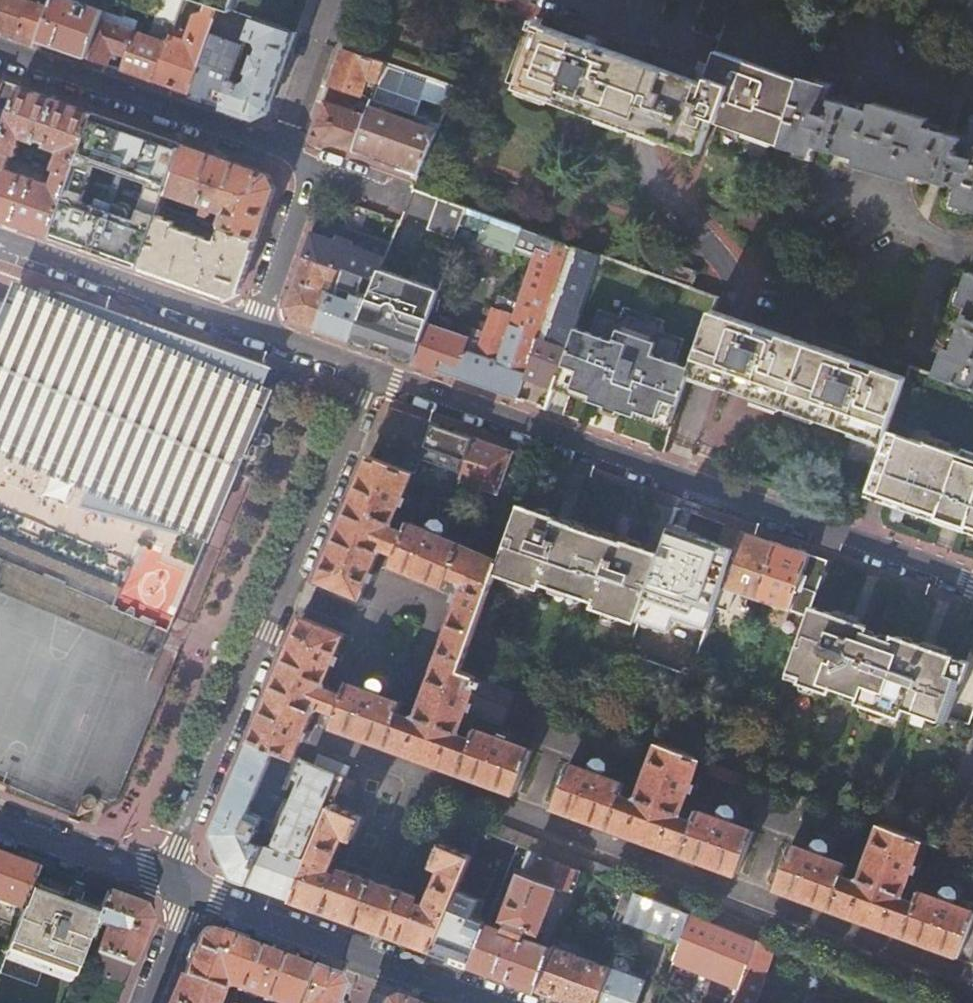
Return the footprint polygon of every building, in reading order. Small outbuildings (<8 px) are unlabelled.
[(20,34),(31,1),(32,0),(0,0),(0,27),(20,34)] [(101,20),(105,11),(73,0),(55,0),(52,8),(40,42),(82,56),(88,58),(101,20)] [(208,3),(220,7),(234,12),(239,0),(199,0),(208,3)] [(822,2),(845,8),(847,0),(823,0),(822,2)] [(36,40),(40,42),(52,8),(42,4),(31,1),(20,34),(36,40)] [(216,18),(220,7),(208,3),(204,12),(196,15),(189,36),(195,44),(193,47),(188,45),(183,39),(185,34),(174,30),(169,43),(156,82),(162,84),(190,94),(198,69),(206,46),(216,18)] [(251,30),(216,18),(206,46),(241,58),(248,38),(251,30)] [(283,72),(296,33),(255,19),(251,30),(248,38),(258,42),(261,49),(258,56),(255,56),(249,72),(252,74),(250,81),(243,85),(233,81),(224,106),(256,117),(269,111),(283,72)] [(127,55),(135,32),(101,20),(88,58),(109,66),(114,51),(127,55)] [(139,76),(156,82),(169,43),(135,32),(127,55),(122,70),(139,76)] [(696,116),(779,145),(799,79),(717,52),(706,85),(678,75),(664,71),(550,32),(528,95),(618,126),(646,135),(684,148),(696,116)] [(233,81),(241,58),(206,46),(198,69),(233,81)] [(379,80),(385,63),(344,48),(334,78),(332,84),(355,92),(362,95),(369,78),(378,81),(379,80)] [(424,97),(448,106),(456,87),(385,63),(379,80),(424,97)] [(224,106),(233,81),(198,69),(190,94),(207,100),(224,106)] [(779,145),(807,153),(811,154),(814,144),(859,157),(857,165),(912,181),(915,173),(959,186),(954,205),(972,210),(972,139),(928,126),(930,119),(874,103),(872,110),(828,98),(831,88),(799,79),(779,145)] [(5,130),(20,87),(0,80),(0,128),(5,130)] [(402,169),(420,175),(444,115),(438,112),(435,122),(417,116),(424,97),(379,80),(378,81),(372,99),(366,116),(354,152),(402,169)] [(349,109),(352,102),(355,92),(332,84),(326,101),(349,109)] [(73,175),(95,113),(39,93),(20,87),(5,130),(0,143),(0,149),(13,154),(17,155),(20,145),(18,141),(25,139),(37,143),(38,139),(43,141),(41,147),(46,148),(47,146),(59,151),(63,156),(58,158),(54,168),(58,170),(73,175)] [(323,141),(354,152),(366,116),(349,109),(326,101),(321,113),(316,127),(323,141)] [(95,113),(73,175),(52,236),(98,252),(141,267),(159,216),(163,206),(168,192),(184,145),(95,113)] [(227,160),(184,145),(168,192),(226,212),(221,227),(258,239),(276,188),(269,175),(227,160)] [(73,175),(58,170),(53,185),(8,168),(13,154),(0,149),(0,218),(15,223),(52,236),(73,175)] [(468,209),(441,199),(430,229),(458,240),(468,209)] [(186,208),(184,214),(204,221),(206,215),(186,208)] [(525,378),(571,246),(468,209),(458,240),(456,246),(455,247),(464,250),(471,230),(479,233),(476,241),(513,254),(514,252),(534,259),(519,302),(499,295),(478,356),(469,382),(475,384),(512,397),(518,399),(525,378)] [(240,291),(258,239),(221,227),(216,241),(211,239),(213,235),(206,232),(204,237),(174,226),(175,222),(159,216),(141,267),(203,289),(227,297),(240,291)] [(318,221),(305,256),(345,270),(377,281),(382,269),(391,247),(357,235),(354,243),(340,238),(342,230),(318,221)] [(357,235),(342,230),(340,238),(354,243),(357,235)] [(557,382),(575,328),(600,256),(571,246),(525,378),(550,386),(555,388),(557,382)] [(293,320),(316,328),(329,292),(321,289),(325,279),(340,284),(345,270),(305,256),(299,272),(287,307),(290,314),(293,320)] [(660,277),(690,288),(696,271),(665,261),(660,277)] [(358,327),(353,341),(354,341),(354,342),(355,343),(357,345),(359,347),(361,347),(362,348),(365,349),(367,349),(369,349),(371,348),(372,348),(384,352),(391,354),(394,356),(395,357),(397,359),(399,361),(401,362),(405,362),(407,363),(409,363),(411,362),(413,362),(414,363),(428,324),(429,322),(439,293),(440,290),(382,269),(377,281),(358,327)] [(329,292),(316,328),(324,331),(353,341),(358,327),(377,281),(345,270),(340,284),(337,295),(329,292)] [(972,388),(972,278),(968,276),(957,306),(967,310),(951,353),(945,351),(936,375),(972,388)] [(321,289),(329,292),(337,295),(340,284),(325,279),(321,289)] [(175,616),(269,392),(264,391),(275,367),(55,290),(54,294),(51,300),(18,286),(12,301),(2,324),(0,329),(0,543),(175,616)] [(12,301),(0,295),(0,329),(2,324),(12,301)] [(674,422),(691,374),(692,368),(678,363),(686,340),(662,332),(666,321),(628,307),(624,318),(600,310),(592,334),(575,328),(557,382),(593,394),(590,400),(614,408),(638,417),(640,410),(674,422)] [(888,431),(908,375),(775,331),(726,314),(713,310),(692,368),(691,374),(704,378),(744,391),(886,438),(888,431)] [(448,331),(428,324),(414,363),(447,374),(455,377),(464,351),(472,327),(452,320),(448,331)] [(469,382),(478,356),(464,351),(455,377),(461,379),(469,382)] [(391,408),(379,443),(420,458),(433,423),(397,410),(391,408)] [(467,435),(433,423),(420,458),(450,469),(448,476),(437,472),(434,481),(455,489),(459,480),(474,437),(467,435)] [(866,494),(886,501),(888,498),(906,504),(904,508),(936,519),(936,520),(941,522),(941,521),(942,521),(943,517),(952,520),(961,523),(959,527),(960,527),(959,529),(964,530),(965,529),(972,532),(972,458),(950,450),(929,443),(927,442),(927,444),(888,431),(886,438),(866,494)] [(953,443),(931,436),(929,443),(950,450),(953,443)] [(474,437),(459,480),(473,485),(469,495),(490,503),(494,492),(498,494),(510,459),(513,451),(474,437)] [(276,750),(294,757),(312,711),(319,708),(320,705),(337,712),(333,723),(387,743),(387,744),(410,753),(411,752),(439,762),(439,764),(462,773),(463,771),(526,795),(542,753),(512,742),(512,741),(509,740),(510,739),(501,736),(501,737),(497,736),(497,737),(477,729),(472,740),(460,736),(457,730),(465,711),(466,711),(472,698),(470,697),(477,677),(459,670),(483,603),(495,570),(499,560),(462,545),(463,544),(410,522),(405,531),(394,527),(392,520),(412,473),(374,457),(370,455),(318,579),(360,597),(379,552),(385,548),(395,553),(390,564),(444,587),(449,576),(459,580),(463,588),(417,714),(410,718),(400,714),(404,703),(383,696),(383,694),(380,693),(381,692),(373,689),(373,690),(370,689),(369,690),(349,683),(343,694),(328,687),(328,686),(325,680),(345,633),(302,616),(250,739),(276,750)] [(516,513),(494,504),(489,518),(511,527),(516,513)] [(511,527),(499,560),(495,570),(539,585),(542,579),(568,588),(595,597),(593,603),(637,618),(641,606),(660,554),(624,541),(622,545),(615,543),(587,533),(560,523),(554,521),(556,517),(520,504),(516,513),(511,527)] [(756,598),(776,606),(790,611),(809,555),(802,552),(775,543),(749,534),(742,532),(733,558),(715,607),(727,611),(735,591),(756,598)] [(667,535),(660,554),(641,606),(707,630),(715,607),(733,558),(681,540),(667,535)] [(811,606),(828,561),(809,555),(790,611),(807,617),(811,606)] [(803,676),(801,682),(831,692),(833,686),(861,696),(859,702),(901,716),(905,708),(947,722),(968,661),(930,647),(897,636),(895,642),(864,630),(866,625),(855,621),(811,606),(807,617),(788,670),(803,676)] [(788,670),(786,677),(801,682),(803,676),(788,670)] [(231,877),(247,883),(263,844),(240,835),(250,812),(276,750),(250,739),(231,786),(212,830),(214,833),(231,877)] [(699,758),(659,744),(639,795),(633,799),(622,795),(626,784),(604,776),(604,775),(602,774),(602,773),(595,770),(595,771),(591,770),(591,771),(560,760),(544,800),(609,824),(608,826),(632,834),(632,833),(661,844),(661,845),(684,853),(684,852),(739,872),(754,831),(734,824),(734,823),(731,821),(732,820),(722,816),(721,818),(719,817),(719,818),(699,811),(694,822),(683,817),(680,811),(687,792),(688,792),(693,779),(692,778),(699,758)] [(349,773),(353,763),(318,748),(314,758),(349,773)] [(273,821),(300,759),(294,757),(276,750),(250,812),(273,821)] [(286,897),(293,899),(309,861),(300,858),(306,844),(335,774),(300,759),(273,821),(269,830),(277,834),(272,848),(263,844),(247,883),(279,894),(286,897)] [(75,813),(74,818),(91,824),(100,798),(90,795),(82,797),(75,813)] [(470,860),(472,855),(443,843),(433,864),(442,869),(427,905),(415,901),(416,895),(344,870),(342,874),(329,870),(344,835),(353,838),(362,817),(333,804),(315,847),(309,861),(293,899),(373,927),(434,949),(448,914),(470,860)] [(476,845),(483,830),(468,824),(462,839),(476,845)] [(581,870),(593,874),(597,865),(500,826),(496,835),(519,845),(531,850),(581,870)] [(880,826),(862,876),(855,881),(844,876),(848,866),(837,862),(826,858),(827,857),(824,856),(824,854),(817,851),(816,853),(813,852),(812,853),(782,841),(767,882),(831,906),(831,907),(854,916),(855,915),(883,925),(883,927),(906,935),(907,934),(970,957),(972,949),(972,912),(954,905),(955,904),(952,903),(952,901),(944,898),(943,899),(941,898),(940,900),(920,892),(915,903),(905,899),(902,892),(909,875),(909,873),(910,873),(916,859),(914,859),(919,845),(923,847),(926,841),(880,826)] [(519,845),(496,835),(483,830),(476,845),(472,855),(470,860),(507,875),(519,845)] [(300,858),(309,861),(315,847),(306,844),(300,858)] [(573,893),(581,870),(531,850),(506,914),(508,921),(505,929),(489,922),(486,929),(472,964),(530,985),(538,988),(553,946),(541,942),(544,933),(541,931),(558,887),(573,893)] [(0,855),(0,903),(13,907),(10,915),(19,918),(37,869),(14,860),(0,855)] [(72,882),(37,869),(19,918),(5,953),(73,978),(89,937),(105,894),(85,886),(77,909),(64,904),(72,882)] [(654,899),(678,908),(686,888),(662,879),(654,899)] [(626,921),(637,892),(627,888),(608,942),(617,945),(626,921)] [(680,942),(691,913),(678,908),(654,899),(637,892),(626,921),(680,942)] [(89,937),(94,938),(100,925),(106,927),(88,974),(99,978),(91,1002),(117,1002),(131,968),(139,948),(150,921),(143,908),(105,894),(89,937)] [(757,940),(762,942),(766,931),(719,913),(722,905),(709,899),(701,918),(757,940)] [(757,940),(701,918),(691,913),(680,942),(674,960),(740,986),(757,940)] [(486,929),(448,914),(434,949),(466,961),(472,964),(486,929)] [(181,978),(221,994),(223,987),(266,1002),(297,1002),(309,969),(260,951),(210,932),(196,939),(181,978)] [(776,947),(762,942),(757,940),(740,986),(733,1002),(755,1002),(776,947)] [(578,1002),(596,1002),(609,967),(553,946),(538,988),(577,1002),(578,1002)] [(645,981),(642,980),(629,974),(631,968),(635,959),(615,951),(609,967),(596,1002),(637,1002),(645,981)] [(629,974),(642,980),(644,973),(631,968),(629,974)] [(340,991),(333,978),(309,969),(297,1002),(335,1002),(340,991)] [(171,1002),(217,1002),(221,994),(181,978),(176,991),(171,1002)]
